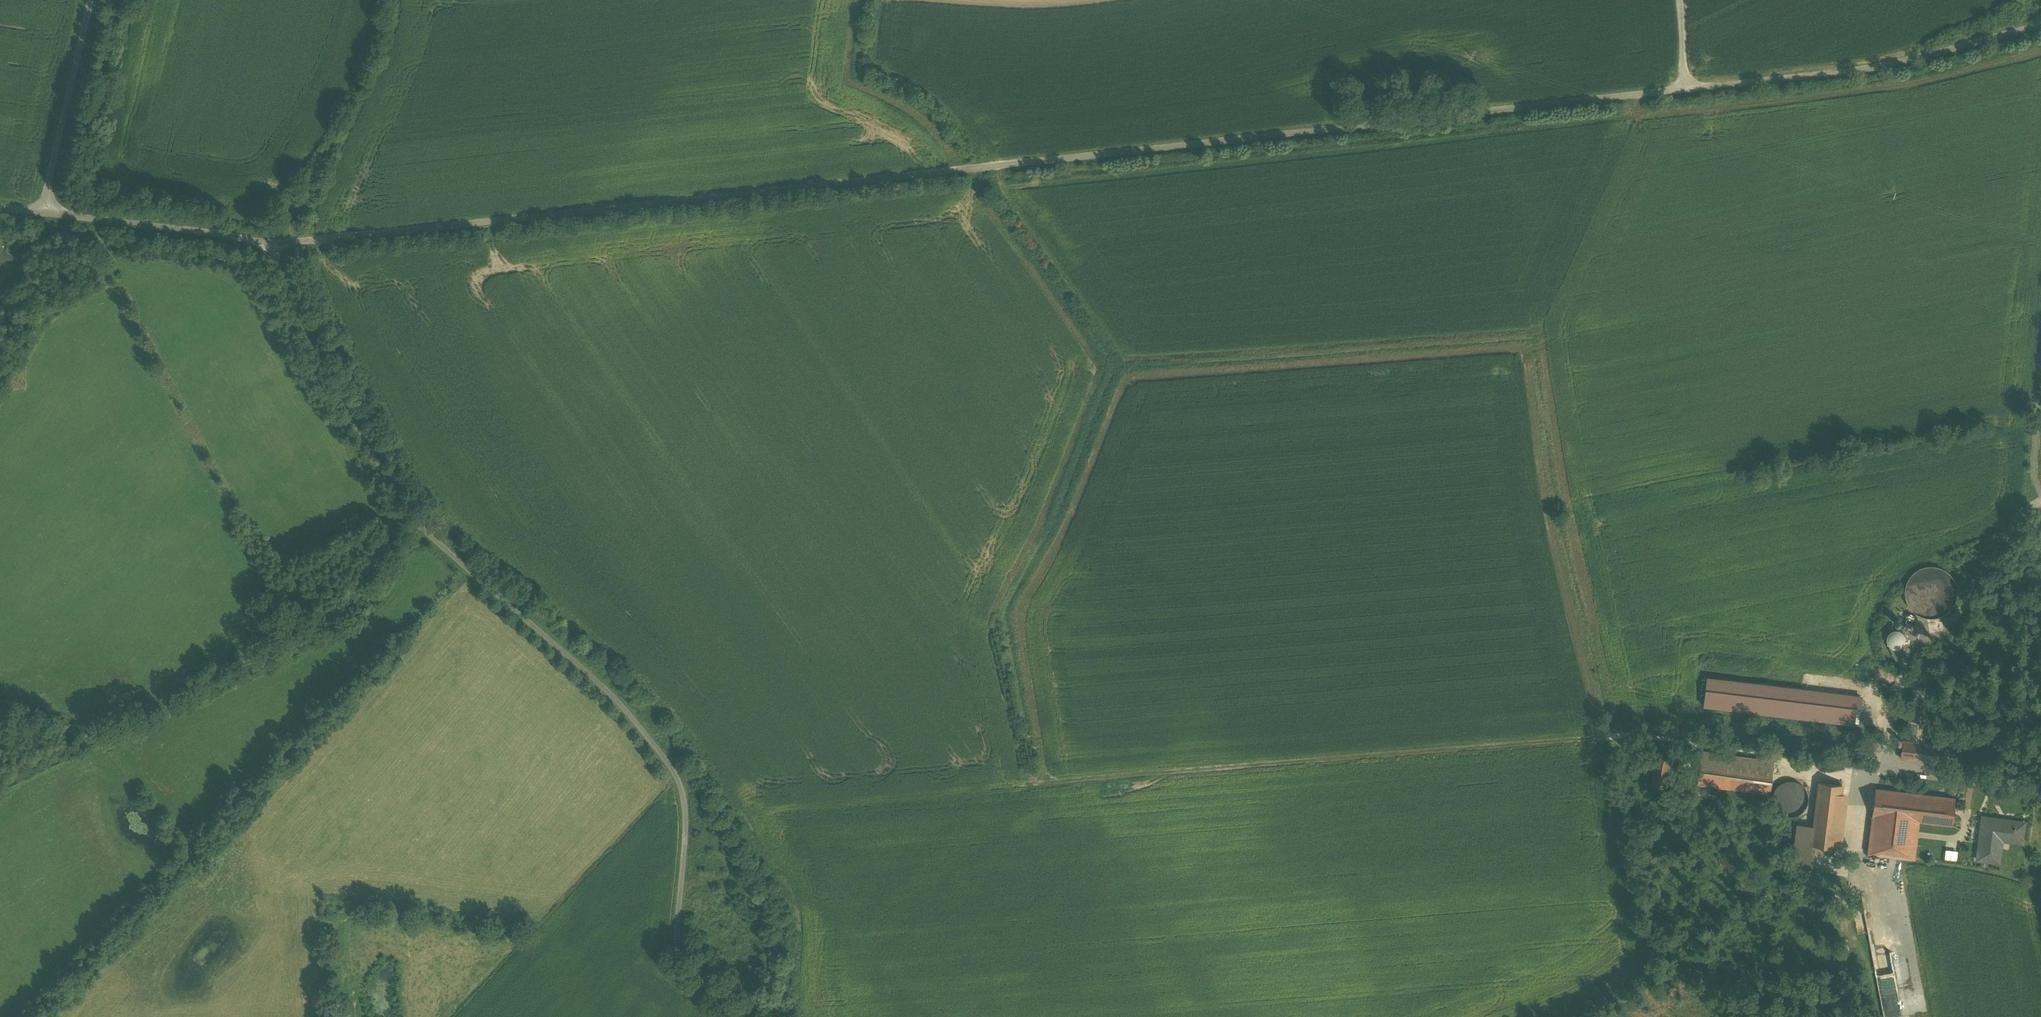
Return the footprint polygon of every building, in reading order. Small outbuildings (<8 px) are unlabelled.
[(1942,616),(1946,582),(1941,582),(1942,576),(1937,576),(1938,568),(1928,567),(1927,577),(1919,576),(1915,613),(1942,616)] [(1891,636),(1901,649),(1912,641),(1903,628),(1891,636)] [(1931,688),(1913,686),(1907,741),(1924,743),(1931,688)] [(1907,741),(1903,740),(1900,758),(1952,764),(1954,747),(1924,743),(1907,741)] [(1775,762),(1702,752),(1698,784),(1770,795),(1775,762)] [(1671,760),(1656,757),(1652,786),(1667,788),(1671,760)] [(1796,782),(1793,781),(1790,781),(1787,781),(1785,782),(1782,783),(1780,784),(1778,786),(1776,788),(1775,790),(1774,792),(1773,794),(1773,796),(1772,799),(1773,802),(1773,804),(1774,806),(1775,809),(1777,811),(1779,813),(1781,815),(1783,815),(1785,816),(1788,817),(1791,817),(1794,817),(1797,816),(1798,815),(1800,814),(1801,813),(1803,812),(1804,811),(1806,808),(1807,805),(1808,803),(1808,802),(1809,799),(1808,795),(1808,794),(1807,792),(1806,789),(1804,787),(1802,785),(1801,784),(1799,783),(1796,782)] [(1842,785),(1819,782),(1817,801),(1840,803),(1842,785)] [(1955,799),(1875,789),(1868,854),(1915,860),(1917,842),(1916,842),(1916,837),(1915,837),(1917,822),(1952,826),(1955,799)] [(2003,820),(1984,818),(1981,840),(1980,840),(1977,860),(1999,863),(2001,840),(2022,843),(2024,823),(2023,823),(2023,824),(2003,821),(2003,820)] [(1814,827),(1797,825),(1791,871),(1812,873),(1814,853),(1834,855),(1834,848),(1812,845),(1814,827)] [(1837,830),(1814,827),(1812,845),(1834,848),(1837,830)] [(1957,851),(1946,850),(1945,860),(1956,861),(1957,851)]
